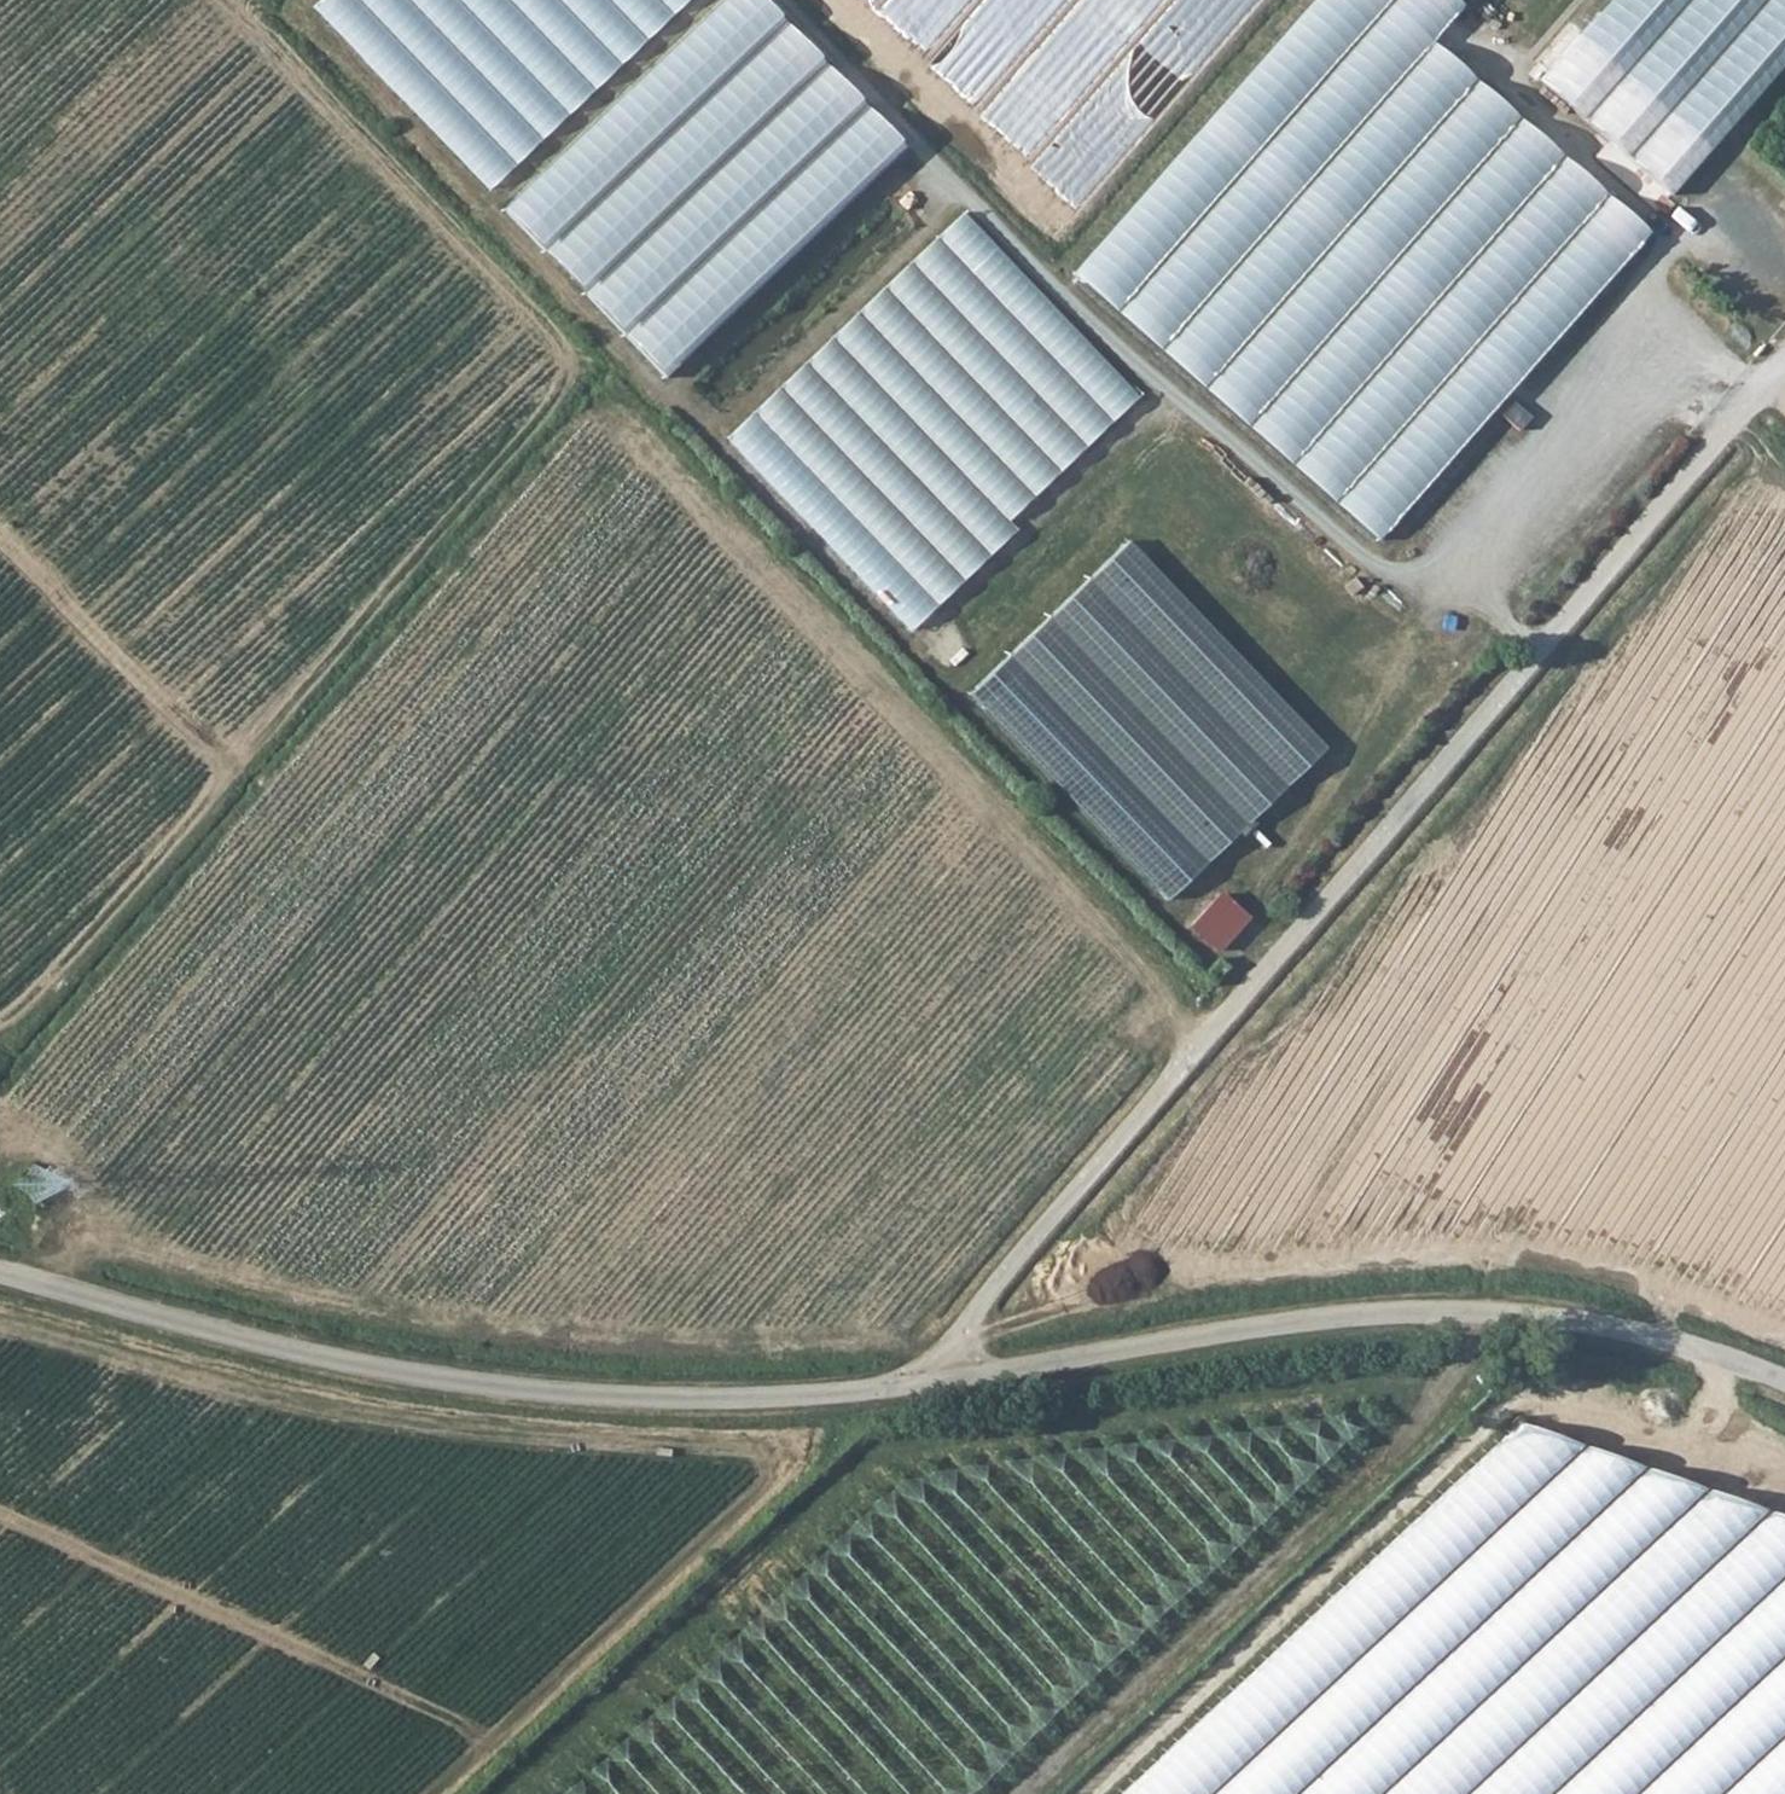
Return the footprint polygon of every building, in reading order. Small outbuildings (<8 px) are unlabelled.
[(311,7),(492,196),(697,0),(318,0),(311,7)] [(756,0),(722,0),(502,213),(663,378),(901,148),(756,0)] [(1460,0),(1312,0),(1073,268),(1377,537),(1651,230),(1432,36),(1462,2),(1460,0)] [(1540,81),(1667,192),(1784,56),(1784,0),(1611,0),(1540,81)] [(1135,397),(961,214),(726,437),(912,632),(1014,535),(1003,523),(1135,397)] [(1193,926),(1223,953),(1256,917),(1225,890),(1193,926)] [(1125,1793),(1784,1793),(1784,1518),(1527,1430),(1125,1793)]
